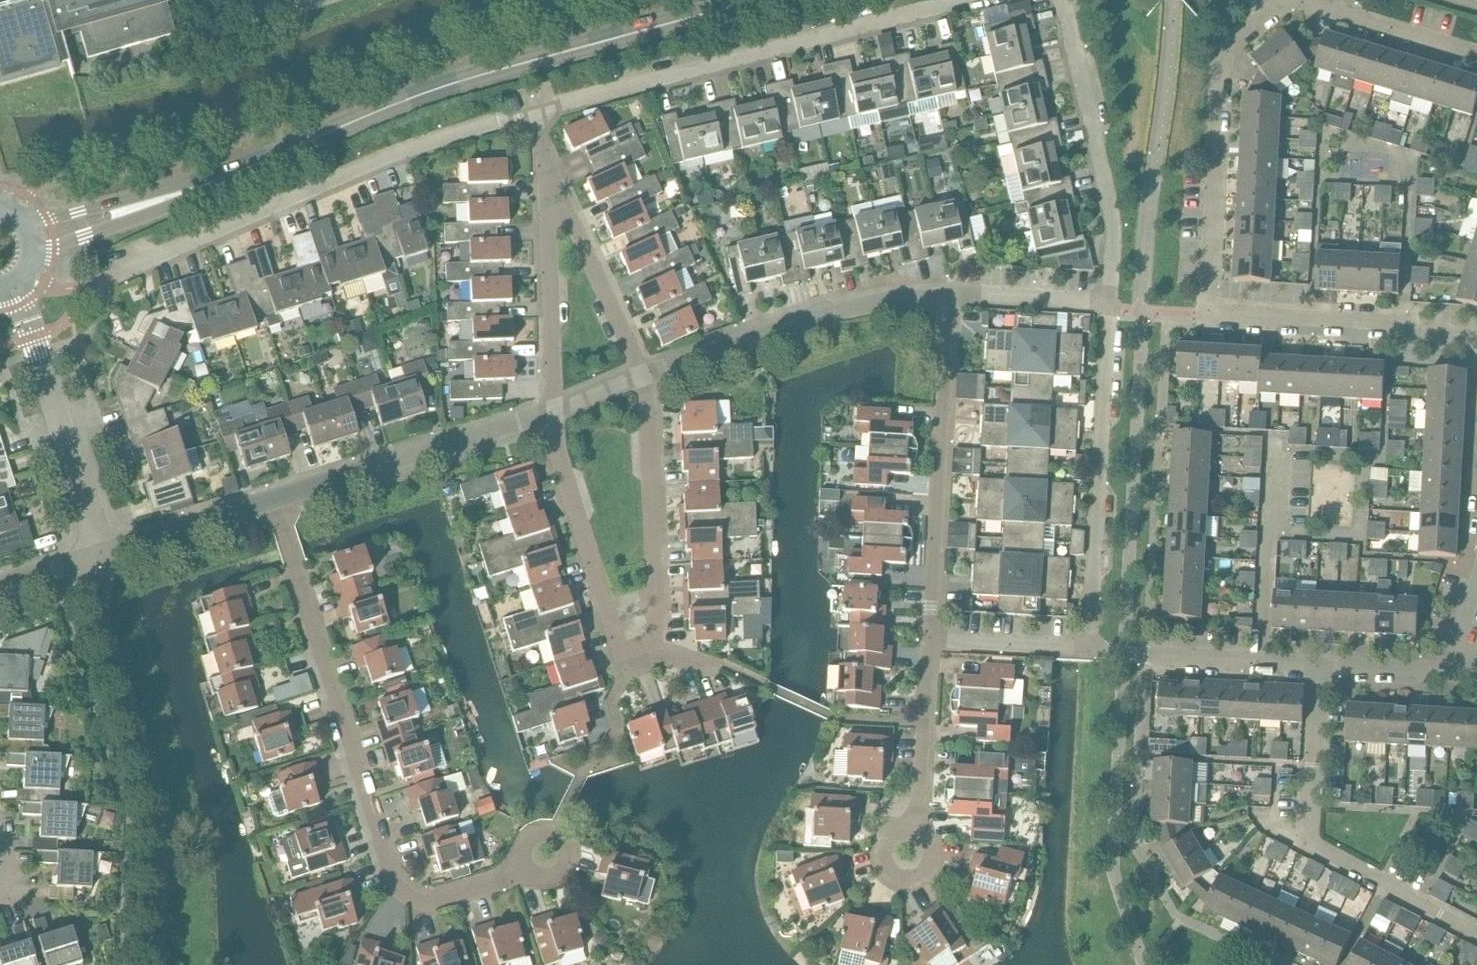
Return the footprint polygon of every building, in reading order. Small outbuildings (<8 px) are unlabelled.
[(0,83),(59,66),(57,59),(66,56),(68,56),(63,39),(81,33),(88,58),(131,46),(175,33),(168,8),(166,0),(0,0),(0,83)] [(1009,20),(983,25),(990,56),(1028,47),(1025,31),(1035,29),(1029,1),(1006,7),(1009,20)] [(1286,33),(1269,46),(1291,75),(1308,62),(1305,59),(1312,57),(1309,42),(1294,44),(1286,33)] [(1324,39),(1309,42),(1312,57),(1319,56),(1315,68),(1335,74),(1346,39),(1326,33),(1324,39)] [(1335,74),(1332,86),(1351,92),(1355,80),(1366,45),(1346,39),(1335,74)] [(966,91),(959,63),(954,42),(940,46),(942,56),(927,60),(935,98),(966,91)] [(1366,45),(1355,80),(1375,86),(1385,51),(1366,45)] [(1269,46),(1252,59),(1260,70),(1254,82),(1268,90),(1271,84),(1274,88),(1291,75),(1269,46)] [(1028,47),(990,56),(997,85),(1045,74),(1042,60),(1032,62),(1028,47)] [(1385,51),(1375,86),(1394,92),(1405,57),(1385,51)] [(939,111),(935,98),(927,60),(911,63),(909,53),(895,56),(909,117),(910,118),(939,111)] [(884,69),(868,73),(877,111),(880,124),(909,117),(895,56),(881,59),(884,69)] [(1394,92),(1391,101),(1411,107),(1414,98),(1424,63),(1405,57),(1394,92)] [(880,125),(880,124),(877,111),(868,73),(853,77),(849,61),(835,64),(848,118),(851,131),(880,125)] [(1411,107),(1410,109),(1430,115),(1433,104),(1444,68),(1424,63),(1414,98),(1411,107)] [(825,83),(810,86),(819,125),(848,118),(835,64),(822,67),(825,83)] [(1444,68),(1433,104),(1453,110),(1463,74),(1444,68)] [(1045,74),(997,85),(1004,114),(1042,105),(1038,90),(1048,87),(1045,74)] [(1453,110),(1473,116),(1476,103),(1476,78),(1463,74),(1453,110)] [(790,131),(819,125),(810,86),(794,90),(792,80),(778,83),(791,137),(790,131)] [(1244,95),(1243,116),(1280,118),(1281,96),(1265,96),(1268,90),(1254,82),(1247,95),(1244,95)] [(768,102),(752,106),(761,144),(791,137),(778,83),(764,86),(768,102)] [(732,151),(761,144),(752,106),(737,109),(734,99),(721,102),(732,151)] [(710,116),(694,119),(703,158),(732,151),(721,102),(707,106),(710,116)] [(1042,105),(1004,114),(1010,143),(1059,132),(1056,118),(1045,121),(1042,105)] [(975,109),(970,110),(972,120),(979,118),(978,110),(975,109)] [(1353,115),(1345,112),(1343,120),(1340,129),(1349,131),(1353,115)] [(673,164),(703,158),(694,119),(678,123),(676,113),(661,116),(673,164)] [(1324,113),(1323,123),(1332,126),(1340,129),(1343,120),(1324,113)] [(599,114),(563,131),(572,152),(584,147),(591,162),(638,140),(630,124),(608,134),(599,114)] [(1243,116),(1242,136),(1279,138),(1280,118),(1243,116)] [(954,122),(942,125),(942,126),(944,134),(952,132),(956,131),(954,122)] [(1379,140),(1384,124),(1376,122),(1371,138),(1379,140)] [(1384,124),(1379,140),(1388,143),(1399,146),(1403,133),(1392,129),(1393,127),(1384,124)] [(1317,140),(1317,131),(1301,130),(1300,139),(1317,140)] [(1010,143),(997,146),(997,147),(1000,158),(1013,155),(1017,173),(1055,164),(1052,149),(1062,146),(1059,132),(1010,143)] [(1418,152),(1423,136),(1415,134),(1410,150),(1418,152)] [(1242,136),(1241,157),(1278,159),(1279,138),(1242,136)] [(1431,139),(1423,136),(1418,152),(1427,155),(1431,139)] [(1317,140),(1300,139),(1300,148),(1316,148),(1317,140)] [(598,178),(587,183),(596,204),(607,199),(607,198),(632,186),(623,167),(646,157),(638,140),(591,162),(598,178)] [(922,140),(915,142),(918,156),(921,155),(925,154),(922,140)] [(964,144),(951,147),(952,148),(953,157),(966,154),(964,144)] [(1458,164),(1463,148),(1455,145),(1450,162),(1458,164)] [(1476,156),(1476,147),(1470,145),(1468,153),(1476,156)] [(905,159),(902,146),(886,150),(889,163),(905,159)] [(1468,153),(1466,161),(1476,165),(1476,156),(1468,153)] [(872,156),(862,158),(864,167),(874,164),(872,156)] [(1241,157),(1240,177),(1277,179),(1278,159),(1241,157)] [(935,159),(925,162),(929,179),(939,176),(935,159)] [(467,184),(443,185),(443,204),(468,203),(468,202),(496,201),(495,184),(507,184),(507,161),(467,162),(467,184)] [(1055,164),(1017,173),(1024,202),(1072,191),(1069,177),(1059,180),(1055,164)] [(840,165),(829,167),(831,176),(841,174),(840,165)] [(799,169),(802,183),(805,182),(812,181),(809,167),(799,169)] [(1314,181),(1315,173),(1298,172),(1298,180),(1314,181)] [(614,214),(603,219),(613,240),(624,234),(649,222),(648,221),(640,203),(662,192),(654,175),(632,186),(607,198),(607,199),(614,214)] [(970,176),(959,178),(961,186),(972,184),(970,176)] [(1240,177),(1238,198),(1275,200),(1277,179),(1240,177)] [(1418,178),(1417,186),(1434,187),(1435,179),(1418,178)] [(895,179),(886,181),(888,189),(897,187),(895,179)] [(1314,181),(1298,180),(1297,189),(1314,190),(1314,181)] [(812,181),(805,182),(807,192),(814,191),(812,181)] [(1333,200),(1342,201),(1343,184),(1334,183),(1333,200)] [(1343,184),(1342,201),(1351,201),(1352,184),(1343,184)] [(1374,202),(1383,203),(1384,186),(1375,186),(1374,202)] [(1384,186),(1383,203),(1391,204),(1392,187),(1384,186)] [(1417,186),(1417,195),(1433,196),(1434,187),(1417,186)] [(716,190),(713,197),(719,200),(722,193),(716,190)] [(393,191),(373,198),(395,267),(393,261),(393,260),(403,257),(404,260),(427,253),(426,248),(420,230),(418,223),(422,222),(416,201),(398,207),(393,191)] [(1024,202),(1013,204),(1016,216),(1027,214),(1031,231),(1069,223),(1065,207),(1075,205),(1072,191),(1024,202)] [(900,196),(871,203),(874,214),(882,252),(898,249),(902,265),(915,262),(903,208),(900,196)] [(369,240),(351,246),(362,281),(381,275),(383,283),(398,278),(395,267),(373,198),(372,198),(375,205),(355,211),(362,233),(367,232),(369,240)] [(1238,198),(1237,218),(1274,220),(1275,200),(1238,198)] [(469,224),(444,224),(445,243),(469,242),(497,241),(497,240),(496,224),(509,223),(508,200),(496,201),(468,202),(468,203),(469,224)] [(963,200),(933,207),(942,245),(958,241),(960,251),(974,248),(974,244),(967,215),(966,213),(964,205),(963,200)] [(854,219),(844,221),(855,269),(869,266),(867,256),(882,252),(874,214),(871,203),(851,208),(854,219)] [(904,207),(903,208),(915,262),(929,259),(927,249),(942,245),(933,207),(905,213),(904,207)] [(631,249),(620,255),(629,275),(640,270),(665,258),(665,257),(656,238),(679,228),(671,211),(648,221),(649,222),(624,234),(631,249)] [(1312,222),(1313,214),(1296,213),(1295,221),(1312,222)] [(981,215),(969,218),(975,241),(987,239),(981,215)] [(1460,236),(1475,241),(1476,242),(1476,220),(1467,218),(1466,217),(1460,236)] [(1237,218),(1236,238),(1273,240),(1274,220),(1237,218)] [(1415,218),(1415,227),(1432,228),(1432,219),(1415,218)] [(328,219),(308,226),(311,233),(330,295),(331,294),(329,287),(338,284),(340,288),(362,281),(351,246),(340,249),(335,242),(328,219)] [(844,221),(815,228),(823,266),(839,262),(841,273),(855,269),(844,221)] [(1312,222),(1295,221),(1295,230),(1312,231),(1312,222)] [(1069,223),(1031,231),(1038,261),(1057,257),(1060,270),(1075,270),(1071,254),(1086,250),(1083,236),(1073,238),(1069,223)] [(1415,227),(1414,236),(1431,237),(1432,228),(1415,227)] [(815,228),(786,235),(797,283),(810,280),(808,270),(823,266),(815,228)] [(297,270),(287,273),(298,308),(321,301),(320,298),(330,295),(311,233),(291,239),(298,261),(297,270)] [(786,235),(756,241),(765,280),(781,276),(783,286),(797,283),(786,235)] [(1236,238),(1235,259),(1272,261),(1273,240),(1236,238)] [(470,263),(446,264),(446,283),(471,282),(471,281),(498,280),(498,263),(510,263),(509,240),(497,240),(497,241),(469,242),(470,263)] [(756,241),(726,248),(737,297),(752,293),(749,283),(765,280),(756,241)] [(1469,262),(1476,264),(1476,242),(1475,241),(1469,262)] [(647,285),(636,290),(646,311),(657,306),(657,305),(682,294),(681,293),(673,274),(695,264),(692,258),(700,254),(696,244),(687,247),(678,251),(665,257),(665,258),(640,270),(647,285)] [(1316,285),(1316,289),(1337,291),(1339,254),(1339,248),(1339,246),(1318,245),(1318,246),(1318,252),(1316,285)] [(1380,256),(1378,293),(1399,294),(1401,257),(1402,246),(1381,245),(1380,256)] [(264,247),(244,254),(246,260),(264,315),(266,322),(267,322),(268,328),(281,324),(278,315),(298,308),(287,273),(274,278),(269,279),(267,271),(271,269),(264,247)] [(1310,262),(1310,254),(1294,253),(1293,262),(1310,262)] [(1339,254),(1337,291),(1357,292),(1359,255),(1339,254)] [(1359,255),(1357,292),(1378,293),(1380,256),(1359,255)] [(1235,259),(1234,280),(1271,282),(1272,261),(1235,259)] [(236,297),(223,301),(234,336),(257,329),(256,326),(266,322),(264,315),(246,260),(227,267),(234,289),(238,287),(241,296),(236,297)] [(1310,262),(1293,262),(1293,270),(1309,271),(1310,262)] [(1463,280),(1476,284),(1476,264),(1469,262),(1463,280)] [(1413,267),(1412,275),(1429,276),(1429,268),(1413,267)] [(200,275),(180,281),(187,304),(194,326),(198,341),(199,344),(210,340),(211,343),(234,336),(223,301),(213,304),(207,297),(200,275)] [(1412,275),(1412,284),(1428,285),(1429,276),(1412,275)] [(471,302),(447,303),(448,322),(472,321),(500,320),(500,319),(499,303),(511,302),(511,279),(498,280),(471,281),(471,282),(471,302)] [(1457,301),(1461,302),(1476,307),(1476,284),(1463,280),(1457,301)] [(145,317),(137,332),(145,337),(137,353),(169,370),(180,348),(177,347),(187,329),(194,326),(187,304),(180,281),(159,288),(166,310),(145,317)] [(664,321),(652,326),(662,347),(698,330),(689,310),(711,300),(704,283),(681,293),(682,294),(657,305),(657,306),(664,321)] [(403,293),(394,296),(398,306),(406,304),(403,293)] [(988,330),(987,351),(1035,354),(1037,316),(1016,314),(1015,332),(988,330)] [(1037,316),(1035,354),(1082,356),(1083,336),(1057,334),(1058,317),(1037,316)] [(427,320),(422,319),(418,322),(417,328),(420,332),(425,333),(430,329),(430,324),(427,320)] [(473,342),(448,342),(449,361),(473,360),(501,359),(501,358),(500,342),(513,341),(512,319),(500,319),(500,320),(472,321),(473,342)] [(357,322),(344,326),(348,337),(361,333),(357,322)] [(340,334),(331,338),(334,346),(343,342),(340,334)] [(1177,379),(1199,380),(1201,343),(1180,342),(1177,379)] [(1199,380),(1219,381),(1221,344),(1201,343),(1199,380)] [(1219,381),(1239,382),(1242,345),(1221,344),(1219,381)] [(1239,382),(1239,392),(1260,393),(1261,356),(1262,356),(1263,347),(1242,345),(1239,382)] [(306,348),(297,351),(300,359),(309,355),(306,348)] [(1013,373),(1012,390),(1033,391),(1035,354),(987,351),(986,372),(1013,373)] [(120,365),(112,380),(125,421),(147,414),(145,409),(155,389),(158,391),(169,370),(137,353),(128,369),(120,365)] [(324,354),(312,358),(315,366),(327,363),(324,354)] [(1035,354),(1033,391),(1053,392),(1054,376),(1081,377),(1082,356),(1035,354)] [(1261,356),(1260,393),(1280,394),(1282,358),(1262,356),(1261,356)] [(389,372),(388,372),(393,385),(404,419),(426,412),(418,388),(430,384),(428,378),(438,375),(432,358),(423,361),(401,368),(389,372)] [(474,381),(450,382),(450,401),(502,399),(502,381),(514,381),(513,358),(501,358),(501,359),(473,360),(474,381)] [(1282,358),(1280,394),(1300,396),(1302,359),(1282,358)] [(1323,360),(1302,359),(1300,396),(1321,397),(1323,360)] [(1323,360),(1321,397),(1341,398),(1343,361),(1323,360)] [(1364,362),(1343,361),(1341,398),(1361,399),(1364,362)] [(1383,400),(1385,366),(1385,364),(1364,362),(1361,399),(1383,400)] [(1392,367),(1392,375),(1408,376),(1409,367),(1392,367)] [(1430,369),(1428,390),(1466,392),(1467,371),(1430,369)] [(376,376),(355,383),(362,406),(374,402),(381,426),(404,419),(393,385),(381,389),(376,376)] [(337,403),(325,407),(336,441),(358,434),(350,410),(362,406),(355,383),(333,390),(337,403)] [(983,425),(1030,428),(1033,391),(1012,390),(1011,406),(984,404),(983,425)] [(1428,390),(1427,410),(1464,412),(1466,392),(1428,390)] [(1052,408),(1053,392),(1033,391),(1030,428),(1078,431),(1079,410),(1052,408)] [(308,397),(287,404),(294,427),(306,424),(313,448),(336,441),(325,407),(313,411),(308,397)] [(1390,400),(1389,408),(1406,409),(1407,401),(1390,400)] [(264,403),(250,407),(253,415),(254,415),(268,462),(290,455),(284,436),(283,431),(294,427),(287,404),(266,411),(264,403)] [(680,427),(676,427),(676,445),(752,441),(772,441),(772,429),(752,429),(752,425),(729,426),(715,426),(714,403),(684,404),(685,416),(680,417),(680,427)] [(463,407),(451,407),(451,419),(463,419),(463,407)] [(1167,424),(1176,425),(1177,408),(1168,407),(1167,424)] [(1389,408),(1389,417),(1406,418),(1406,409),(1389,408)] [(147,414),(125,421),(134,449),(143,446),(148,463),(184,452),(176,430),(171,432),(164,409),(147,414)] [(871,433),(870,448),(918,450),(919,446),(917,440),(914,437),(915,426),(891,424),(892,411),(859,409),(858,433),(871,433)] [(1208,426),(1216,427),(1217,410),(1209,409),(1208,426)] [(1216,427),(1225,427),(1226,410),(1217,410),(1216,427)] [(1426,431),(1463,433),(1464,412),(1427,410),(1426,431)] [(1257,429),(1258,412),(1250,412),(1249,429),(1257,429)] [(1267,413),(1258,412),(1257,429),(1266,430),(1267,413)] [(231,416),(217,420),(219,426),(223,440),(226,449),(238,445),(239,451),(245,469),(268,462),(254,415),(253,415),(232,422),(231,416)] [(1008,447),(1007,464),(1028,465),(1030,428),(983,425),(982,446),(1008,447)] [(1030,428),(1028,465),(1049,466),(1050,450),(1077,451),(1078,431),(1030,428)] [(1297,445),(1298,428),(1290,428),(1289,444),(1297,445)] [(1297,445),(1306,445),(1307,429),(1298,428),(1297,445)] [(1319,429),(1318,446),(1330,447),(1338,447),(1339,430),(1330,430),(1319,429)] [(1348,431),(1339,430),(1338,447),(1347,448),(1348,431)] [(1462,453),(1463,433),(1426,431),(1425,451),(1462,453)] [(1175,432),(1173,453),(1210,455),(1211,434),(1175,432)] [(1380,450),(1381,433),(1372,432),(1371,449),(1380,450)] [(1388,440),(1387,449),(1404,450),(1404,441),(1388,440)] [(753,458),(752,441),(676,445),(677,463),(682,463),(682,472),(687,472),(688,484),(718,482),(717,460),(753,458)] [(918,454),(918,450),(870,448),(869,462),(856,461),(855,485),(887,486),(888,473),(912,475),(912,463),(916,461),(918,454)] [(154,481),(145,484),(154,512),(169,507),(171,513),(194,506),(192,499),(185,477),(191,475),(202,471),(195,449),(196,449),(184,452),(148,463),(154,481)] [(1262,458),(1262,450),(1246,449),(1245,458),(1262,458)] [(1387,449),(1387,457),(1403,458),(1404,450),(1387,449)] [(1425,451),(1424,472),(1461,474),(1462,453),(1425,451)] [(1210,455),(1173,453),(1172,474),(1209,476),(1210,455)] [(1262,458),(1245,458),(1244,466),(1261,467),(1262,458)] [(12,507),(6,489),(16,486),(7,459),(0,461),(0,510),(12,507)] [(499,491),(506,513),(535,504),(532,493),(536,491),(533,482),(538,480),(532,463),(460,485),(465,502),(499,491)] [(979,500),(1026,503),(1028,465),(1007,464),(1007,481),(980,479),(979,500)] [(1048,483),(1049,466),(1028,465),(1026,503),(1074,505),(1075,485),(1048,483)] [(1409,471),(1408,491),(1422,492),(1460,494),(1461,474),(1424,472),(1409,471)] [(1208,496),(1209,476),(1172,474),(1171,494),(1208,496)] [(1370,480),(1370,489),(1387,490),(1387,482),(1370,480)] [(679,505),(680,523),(756,520),(755,503),(719,505),(718,482),(688,484),(688,495),(683,495),(684,505),(679,505)] [(1386,499),(1387,490),(1370,489),(1369,498),(1386,499)] [(1260,499),(1260,490),(1243,490),(1243,498),(1260,499)] [(1459,515),(1460,494),(1422,492),(1421,513),(1459,515)] [(1208,496),(1171,494),(1170,514),(1207,516),(1208,496)] [(1260,499),(1243,498),(1242,507),(1259,508),(1260,499)] [(866,523),(865,537),(913,540),(913,532),(910,528),(909,526),(909,515),(886,514),(887,500),(854,499),(852,522),(866,523)] [(1004,522),(1003,539),(1024,540),(1026,503),(979,500),(977,521),(1004,522)] [(1026,503),(1024,540),(1045,541),(1046,525),(1072,526),(1074,505),(1026,503)] [(479,545),(484,561),(556,538),(551,521),(546,523),(543,513),(539,515),(535,504),(506,513),(513,534),(479,545)] [(0,510),(0,560),(35,549),(27,521),(17,524),(12,507),(0,510)] [(1420,533),(1457,535),(1459,515),(1421,513),(1420,533)] [(1206,537),(1207,516),(1170,514),(1169,535),(1206,537)] [(757,537),(756,520),(680,523),(681,541),(685,541),(686,551),(691,551),(691,562),(722,561),(721,539),(757,537)] [(1368,530),(1384,531),(1385,522),(1368,521),(1368,530)] [(1072,530),(1071,543),(1085,543),(1085,532),(1079,530),(1072,530)] [(1257,540),(1258,531),(1241,530),(1240,539),(1257,540)] [(1384,539),(1384,531),(1368,530),(1367,538),(1384,539)] [(1456,556),(1457,535),(1420,533),(1419,554),(1456,556)] [(1206,537),(1169,535),(1168,555),(1204,557),(1206,537)] [(912,547),(913,540),(865,537),(864,551),(851,550),(849,574),(882,576),(883,563),(907,564),(907,552),(909,551),(912,547)] [(562,555),(556,538),(484,561),(489,577),(523,567),(530,588),(559,579),(556,568),(560,567),(557,557),(562,555)] [(974,574),(1022,577),(1024,540),(1003,539),(1002,555),(975,553),(974,574)] [(1257,540),(1240,539),(1240,548),(1257,549),(1257,540)] [(1024,540),(1022,577),(1069,580),(1070,559),(1044,557),(1045,541),(1024,540)] [(1289,557),(1297,558),(1298,541),(1290,540),(1289,557)] [(1298,541),(1297,558),(1306,558),(1307,541),(1298,541)] [(1070,555),(1077,556),(1084,554),(1085,543),(1071,543),(1070,555)] [(1329,560),(1338,560),(1339,543),(1330,543),(1329,560)] [(1339,543),(1338,560),(1347,561),(1348,544),(1339,543)] [(330,577),(336,598),(374,587),(370,573),(372,573),(364,547),(332,557),(338,574),(330,577)] [(1203,578),(1204,557),(1168,555),(1166,576),(1203,578)] [(1369,576),(1378,576),(1379,559),(1370,559),(1369,576)] [(1379,559),(1378,576),(1387,577),(1388,560),(1379,559)] [(1398,577),(1399,577),(1407,578),(1408,561),(1399,560),(1398,577)] [(683,584),(683,602),(759,599),(759,582),(723,583),(722,561),(691,562),(692,574),(687,574),(687,584),(683,584)] [(1443,565),(1434,562),(1431,571),(1441,574),(1443,565)] [(1255,581),(1256,572),(1238,571),(1238,580),(1255,581)] [(999,614),(1020,615),(1022,577),(974,574),(973,595),(1000,597),(999,614)] [(1203,578),(1166,576),(1165,596),(1202,598),(1203,578)] [(1069,580),(1022,577),(1020,615),(1040,616),(1041,599),(1068,600),(1069,580)] [(559,579),(530,588),(537,609),(502,620),(507,636),(580,613),(575,596),(570,598),(567,588),(562,590),(559,579)] [(1255,581),(1238,580),(1237,588),(1254,589),(1255,581)] [(244,585),(201,599),(200,599),(204,614),(209,613),(216,636),(217,636),(248,626),(243,610),(251,607),(244,585)] [(878,606),(879,588),(846,586),(845,612),(840,611),(839,627),(852,628),(852,627),(885,629),(886,606),(878,606)] [(374,587),(336,598),(343,620),(351,618),(357,635),(388,625),(380,599),(378,600),(374,587)] [(1272,628),(1294,629),(1295,592),(1274,591),(1272,628)] [(1294,629),(1314,631),(1316,593),(1295,592),(1294,629)] [(1314,631),(1334,632),(1336,595),(1316,593),(1314,631)] [(1355,633),(1357,596),(1336,595),(1334,632),(1355,633)] [(1201,619),(1202,598),(1165,596),(1164,617),(1201,619)] [(1355,633),(1375,634),(1377,597),(1357,596),(1355,633)] [(1375,634),(1395,635),(1397,598),(1377,597),(1375,634)] [(1417,636),(1418,608),(1419,599),(1397,598),(1395,635),(1417,636)] [(759,599),(683,602),(684,620),(689,620),(689,630),(694,630),(695,642),(725,640),(724,617),(742,617),(760,616),(761,626),(770,625),(771,615),(771,602),(771,599),(759,599)] [(580,613),(507,636),(508,638),(511,647),(513,653),(547,642),(554,663),(583,654),(579,643),(584,642),(581,632),(586,631),(580,613)] [(1252,627),(1253,618),(1236,617),(1236,626),(1252,627)] [(255,648),(248,626),(217,636),(216,636),(204,640),(208,654),(213,653),(220,676),(221,677),(252,667),(247,651),(255,648)] [(884,646),(885,629),(852,627),(852,628),(851,652),(846,651),(845,666),(845,667),(874,668),(874,669),(891,670),(893,647),(884,646)] [(30,706),(27,693),(28,680),(31,680),(31,676),(36,660),(40,660),(40,658),(37,658),(45,631),(48,630),(47,629),(1,644),(0,656),(0,705),(30,706)] [(389,635),(352,647),(359,669),(367,667),(372,684),(404,674),(396,648),(393,649),(389,635)] [(526,695),(531,711),(585,695),(604,689),(598,671),(594,673),(591,663),(586,665),(583,654),(554,663),(560,684),(526,695)] [(845,667),(845,666),(841,666),(840,691),(835,691),(834,707),(880,709),(882,686),(873,685),(874,669),(874,668),(845,667)] [(952,698),(952,702),(1013,706),(1022,703),(1023,683),(1015,680),(1016,668),(983,666),(982,679),(958,677),(958,689),(954,691),(952,698)] [(221,677),(220,676),(208,680),(213,695),(217,694),(225,718),(256,708),(251,691),(259,689),(252,667),(221,677)] [(296,698),(312,693),(307,677),(291,682),(296,698)] [(405,677),(382,685),(383,691),(384,691),(407,683),(405,677)] [(1158,715),(1179,716),(1181,679),(1160,678),(1158,715)] [(1202,680),(1181,679),(1179,716),(1200,717),(1202,680)] [(1202,680),(1200,717),(1220,718),(1222,681),(1202,680)] [(1243,682),(1222,681),(1220,718),(1241,719),(1243,682)] [(1243,682),(1241,719),(1261,720),(1263,683),(1243,682)] [(1283,685),(1263,683),(1261,720),(1281,722),(1283,685)] [(1305,686),(1283,685),(1281,722),(1303,723),(1305,686)] [(376,722),(382,744),(420,732),(416,719),(418,718),(410,693),(378,703),(384,720),(376,722)] [(726,694),(704,701),(718,745),(732,741),(731,736),(755,728),(753,723),(761,701),(748,705),(745,697),(728,702),(726,694)] [(531,711),(512,717),(517,734),(552,723),(559,745),(588,736),(584,724),(589,723),(586,713),(590,712),(585,695),(531,711)] [(669,721),(668,721),(677,750),(678,753),(702,745),(704,750),(718,745),(704,701),(682,708),(685,716),(669,721)] [(1011,743),(1012,720),(1013,706),(952,702),(952,705),(953,712),(956,714),(955,726),(979,728),(978,741),(1011,743)] [(1369,706),(1348,704),(1346,741),(1367,742),(1369,706)] [(8,741),(11,741),(10,753),(50,755),(47,746),(43,746),(44,729),(47,729),(47,725),(52,709),(56,709),(56,707),(30,706),(0,705),(0,717),(9,718),(8,741)] [(644,720),(627,726),(637,757),(662,749),(663,754),(677,750),(668,721),(669,721),(664,705),(663,705),(642,712),(644,720)] [(1389,707),(1369,706),(1367,742),(1388,744),(1389,707)] [(1410,708),(1389,707),(1388,744),(1408,745),(1410,708)] [(1410,708),(1408,745),(1428,746),(1430,709),(1410,708)] [(1450,710),(1430,709),(1428,746),(1448,747),(1450,710)] [(1450,710),(1448,747),(1469,748),(1471,711),(1450,710)] [(290,711),(252,723),(257,736),(254,737),(262,763),(294,753),(289,735),(297,733),(290,711)] [(1471,711),(1469,748),(1476,749),(1476,712),(1471,711)] [(420,732),(382,744),(389,766),(397,763),(403,780),(412,777),(415,787),(435,780),(432,771),(434,770),(426,744),(424,745),(420,732)] [(894,738),(846,735),(845,751),(850,751),(848,777),(864,778),(863,781),(883,782),(885,761),(893,762),(894,738)] [(1198,755),(1199,738),(1190,738),(1189,754),(1198,755)] [(1207,739),(1199,738),(1198,755),(1207,755),(1207,739)] [(1148,752),(1148,753),(1177,754),(1178,740),(1149,739),(1148,752)] [(1239,757),(1239,740),(1231,740),(1230,757),(1239,757)] [(1248,741),(1239,740),(1239,757),(1247,758),(1248,741)] [(1279,759),(1280,743),(1271,742),(1271,759),(1279,759)] [(1289,743),(1280,743),(1279,759),(1288,760),(1289,743)] [(50,755),(10,753),(5,753),(5,754),(7,754),(7,766),(25,766),(24,789),(27,790),(27,802),(57,803),(57,791),(59,791),(60,777),(63,778),(63,773),(68,757),(72,757),(72,756),(50,755)] [(946,787),(946,791),(994,794),(995,779),(1009,780),(1010,757),(977,755),(976,768),(953,767),(952,778),(949,781),(946,787)] [(1156,760),(1155,781),(1192,783),(1208,784),(1209,763),(1156,760)] [(315,762),(277,774),(282,787),(279,788),(279,791),(271,794),(269,798),(274,815),(278,817),(319,804),(314,787),(322,784),(315,762)] [(1023,785),(1035,786),(1035,777),(1023,777),(1023,785)] [(415,787),(406,790),(413,812),(421,809),(426,827),(458,817),(450,791),(447,792),(443,778),(435,780),(415,787)] [(1272,788),(1272,779),(1255,778),(1255,787),(1272,788)] [(1155,781),(1153,801),(1191,803),(1205,804),(1206,804),(1208,784),(1192,783),(1155,781)] [(1342,802),(1351,803),(1352,786),(1343,785),(1342,802)] [(1272,788),(1255,787),(1254,795),(1271,796),(1272,788)] [(1385,804),(1385,788),(1377,787),(1376,804),(1385,804)] [(1394,788),(1385,788),(1385,804),(1393,805),(1394,788)] [(1425,807),(1426,790),(1417,789),(1416,806),(1425,807)] [(1434,790),(1426,790),(1425,807),(1433,807),(1434,790)] [(946,791),(946,795),(947,802),(950,804),(950,816),(973,817),(972,830),(1005,832),(1007,809),(1008,795),(994,794),(946,791)] [(1465,809),(1466,792),(1458,792),(1457,809),(1465,809)] [(1475,793),(1466,792),(1465,809),(1474,809),(1475,793)] [(813,796),(812,812),(817,812),(816,838),(823,838),(823,841),(831,841),(851,843),(852,822),(860,822),(861,799),(813,796)] [(496,810),(492,798),(477,803),(481,814),(496,810)] [(1153,801),(1152,823),(1158,823),(1162,836),(1189,829),(1204,826),(1205,804),(1191,803),(1153,801)] [(88,805),(57,803),(27,802),(21,802),(21,803),(23,814),(41,815),(40,838),(75,840),(79,826),(79,822),(85,806),(88,806),(88,805)] [(1467,826),(1476,832),(1476,822),(1471,818),(1467,826)] [(302,859),(287,864),(292,879),(309,873),(346,862),(339,839),(331,842),(326,825),(315,828),(312,819),(294,824),(297,834),(294,835),(302,859)] [(462,838),(458,825),(420,837),(428,859),(436,856),(441,873),(484,860),(476,834),(462,838)] [(1463,834),(1476,841),(1476,832),(1467,826),(1463,834)] [(1165,849),(1159,852),(1171,871),(1202,851),(1191,833),(1190,834),(1189,829),(1162,836),(1165,849)] [(1281,844),(1274,840),(1266,854),(1273,859),(1281,844)] [(1289,848),(1281,844),(1273,859),(1281,863),(1289,848)] [(1017,882),(1025,854),(1001,847),(997,860),(975,854),(969,876),(977,879),(971,899),(990,904),(991,901),(1006,905),(1013,881),(1017,882)] [(37,850),(37,852),(39,852),(39,863),(57,864),(56,887),(61,887),(61,899),(72,900),(73,888),(92,888),(92,875),(95,875),(95,871),(101,855),(104,855),(104,853),(57,851),(37,850)] [(621,898),(645,905),(648,903),(653,883),(652,879),(647,878),(651,863),(604,851),(598,874),(606,876),(601,896),(620,901),(621,898)] [(1202,851),(1171,871),(1182,889),(1187,886),(1197,895),(1217,873),(1213,870),(1202,851)] [(1451,855),(1447,862),(1462,870),(1466,863),(1451,855)] [(838,856),(792,873),(798,887),(802,885),(811,909),(826,904),(827,907),(846,900),(838,881),(846,878),(838,856)] [(1317,863),(1310,859),(1302,874),(1310,878),(1317,863)] [(1447,862),(1443,870),(1458,878),(1462,870),(1447,862)] [(1325,867),(1317,863),(1310,878),(1317,882),(1325,867)] [(1217,873),(1197,895),(1207,903),(1205,909),(1224,918),(1239,884),(1220,875),(1217,873)] [(1354,882),(1346,878),(1338,893),(1346,897),(1354,882)] [(298,925),(318,919),(322,931),(337,927),(338,930),(357,924),(351,904),(359,901),(352,879),(290,898),(298,925)] [(1361,886),(1354,882),(1346,897),(1353,901),(1361,886)] [(1239,884),(1224,918),(1243,926),(1258,893),(1239,884)] [(1430,895),(1445,903),(1449,895),(1434,887),(1430,895)] [(1258,893),(1243,926),(1261,935),(1276,901),(1258,893)] [(1276,901),(1261,935),(1280,943),(1295,910),(1276,901)] [(1403,908),(1395,904),(1387,918),(1395,922),(1403,908)] [(954,955),(967,946),(940,906),(921,918),(925,925),(908,937),(919,954),(921,952),(930,964),(951,951),(954,955)] [(1403,908),(1395,922),(1402,927),(1413,932),(1421,917),(1410,912),(1403,908)] [(1295,910),(1280,943),(1298,952),(1314,918),(1295,910)] [(893,918),(870,913),(868,921),(848,916),(843,935),(846,936),(843,950),(843,951),(839,964),(865,964),(866,962),(880,964),(882,964),(893,918)] [(530,921),(544,964),(550,964),(560,962),(558,957),(583,950),(578,935),(581,934),(575,915),(555,922),(552,914),(530,921)] [(72,928),(50,935),(44,918),(34,921),(33,919),(32,919),(46,964),(74,964),(83,962),(72,928)] [(1314,918),(1298,952),(1317,960),(1332,927),(1314,918)] [(24,922),(22,922),(23,925),(12,928),(19,948),(8,951),(7,949),(0,951),(0,964),(37,964),(24,922)] [(510,963),(511,964),(532,964),(529,957),(524,959),(519,944),(523,943),(516,924),(496,931),(494,923),(472,930),(483,964),(504,964),(510,963)] [(1439,927),(1431,923),(1423,937),(1431,941),(1439,927)] [(1317,960),(1327,964),(1338,964),(1351,935),(1332,927),(1317,960)] [(1446,931),(1439,927),(1431,941),(1438,946),(1446,931)] [(356,964),(402,964),(404,959),(383,953),(386,945),(363,939),(356,964)] [(422,964),(465,964),(464,962),(467,961),(461,942),(441,948),(438,940),(416,947),(422,964)] [(1361,940),(1348,964),(1372,964),(1380,950),(1361,940)] [(1475,946),(1467,942),(1459,957),(1467,961),(1475,946)] [(1475,946),(1467,961),(1474,964),(1476,960),(1476,947),(1475,946)] [(1398,960),(1380,950),(1372,964),(1395,964),(1398,960)]
